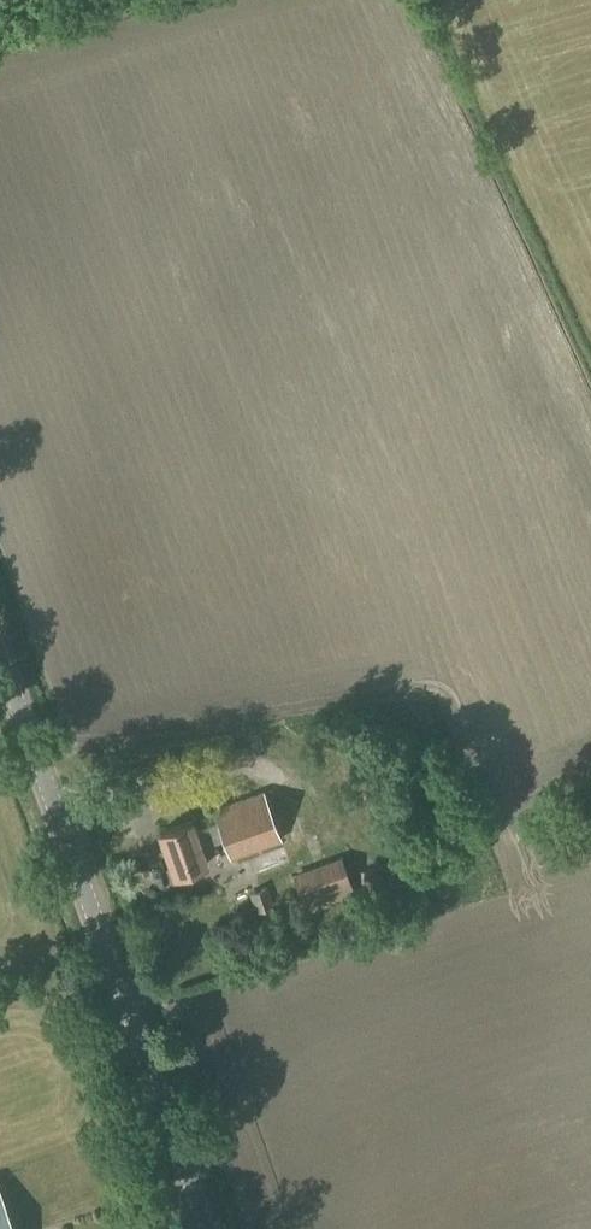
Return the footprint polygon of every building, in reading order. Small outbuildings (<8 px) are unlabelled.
[(233,759),(254,756),(252,744),(231,747),(233,759)] [(282,840),(264,790),(212,809),(216,821),(194,829),(191,821),(159,833),(174,875),(207,864),(201,848),(223,840),(230,859),(282,840)] [(367,917),(386,912),(376,867),(355,872),(367,917)] [(256,913),(274,906),(268,887),(249,893),(256,913)] [(0,1194),(0,1228),(13,1228),(0,1194)]
